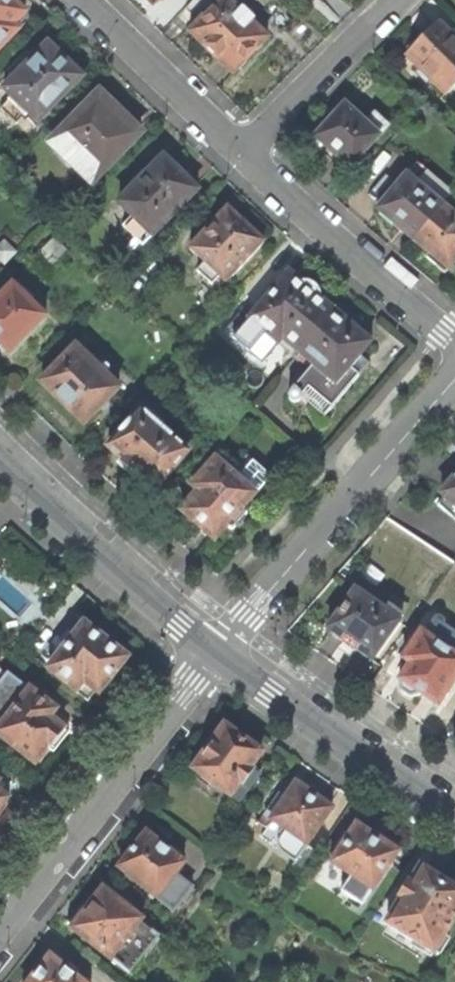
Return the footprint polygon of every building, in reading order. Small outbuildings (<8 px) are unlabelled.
[(15,34),(10,29),(24,13),(11,0),(0,0),(0,50),(15,34)] [(186,8),(196,19),(214,0),(194,0),(186,8)] [(226,0),(218,0),(187,32),(233,74),(250,57),(267,39),(251,24),(253,20),(242,9),(239,12),(226,0)] [(445,96),(454,87),(454,89),(454,43),(437,25),(435,27),(430,25),(422,34),(423,39),(416,46),(405,57),(445,96)] [(34,59),(27,53),(8,73),(15,80),(5,90),(13,98),(1,110),(16,124),(28,113),(39,122),(80,78),(63,62),(48,46),(34,59)] [(118,114),(99,96),(52,145),(67,161),(64,165),(88,187),(138,134),(118,114)] [(344,175),(387,127),(375,116),(365,126),(343,108),(328,125),(314,140),(326,151),(322,155),(344,175)] [(171,167),(163,159),(119,205),(131,218),(122,227),(142,246),(151,237),(152,238),(196,192),(194,183),(189,178),(185,176),(181,176),(171,167)] [(393,224),(413,241),(442,206),(453,194),(416,163),(404,176),(376,210),(381,215),(379,217),(383,221),(390,227),(393,224)] [(454,260),(454,217),(442,206),(413,241),(430,255),(426,260),(433,265),(444,274),(454,260)] [(209,287),(217,278),(225,284),(262,244),(244,226),(226,210),(188,250),(203,264),(195,273),(209,287)] [(41,276),(63,254),(52,243),(30,265),(41,276)] [(302,287),(288,275),(248,323),(249,332),(256,337),(261,338),(266,336),(277,346),(281,341),(295,353),(330,311),(317,299),(314,294),(310,291),(308,288),(302,287)] [(46,318),(14,286),(0,301),(0,343),(11,353),(46,318)] [(330,311),(350,326),(356,319),(337,303),(330,311)] [(354,329),(350,326),(330,311),(295,353),(312,366),(291,391),(290,396),(291,399),(295,400),(298,399),(320,418),(368,362),(360,355),(370,343),(354,329)] [(108,400),(118,390),(75,348),(40,383),(55,398),(59,398),(63,402),(68,407),(67,410),(82,425),(96,411),(99,411),(108,402),(108,400)] [(155,490),(187,453),(140,411),(107,448),(122,462),(119,466),(126,472),(136,481),(140,477),(155,490)] [(220,454),(214,460),(232,475),(237,468),(220,454)] [(242,510),(255,495),(232,475),(214,460),(191,487),(196,493),(180,512),(195,526),(210,540),(213,543),(226,528),(231,532),(246,514),(242,510)] [(433,504),(454,523),(454,479),(433,504)] [(372,660),(404,614),(392,605),(386,613),(354,592),(328,629),(342,640),(342,644),(348,648),(354,653),(357,650),(372,660)] [(454,677),(454,658),(450,654),(454,647),(454,634),(440,623),(440,620),(439,618),(437,618),(434,619),(423,635),(420,634),(402,660),(409,666),(399,680),(400,690),(404,692),(409,695),(415,696),(419,694),(436,705),(454,677)] [(112,680),(127,660),(85,626),(50,669),(78,692),(77,694),(88,703),(96,693),(99,696),(112,680)] [(69,735),(50,719),(56,711),(0,667),(0,737),(36,765),(49,749),(55,753),(61,744),(69,735)] [(236,805),(256,778),(248,771),(260,756),(243,744),(224,730),(212,744),(207,741),(193,759),(198,763),(192,772),(236,805)] [(279,851),(295,861),(330,811),(311,798),(295,786),(284,802),(279,800),(272,808),(276,811),(270,823),(284,832),(278,841),(277,846),(279,851)] [(8,800),(0,793),(0,810),(1,810),(8,800)] [(263,818),(270,823),(276,811),(272,808),(271,807),(263,818)] [(372,892),(396,855),(393,852),(396,848),(386,841),(377,835),(374,839),(357,828),(331,866),(351,880),(342,892),(362,905),(370,893),(372,892)] [(182,866),(145,837),(141,841),(138,838),(134,839),(129,845),(129,851),(132,854),(126,860),(118,870),(173,914),(191,892),(173,878),(182,866)] [(454,916),(454,882),(454,881),(449,883),(445,885),(443,884),(441,880),(429,873),(420,869),(411,885),(407,885),(397,900),(399,902),(386,924),(427,949),(423,954),(429,959),(434,953),(439,956),(446,942),(442,938),(454,916)] [(116,903),(102,892),(84,914),(80,911),(74,917),(67,926),(70,930),(70,933),(108,963),(140,922),(130,915),(130,911),(119,904),(116,903)] [(48,958),(34,975),(29,981),(79,981),(48,958)]
